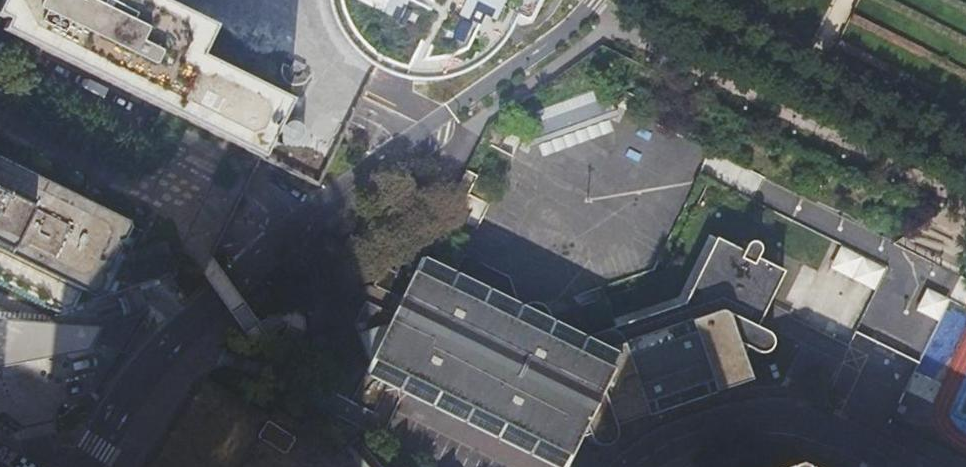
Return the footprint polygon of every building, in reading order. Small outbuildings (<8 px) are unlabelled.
[(0,2),(0,18),(6,21),(2,30),(49,54),(174,116),(247,152),(260,158),(267,144),(274,148),(274,134),(272,133),(289,100),(199,56),(213,27),(160,0),(1,0),(0,2)] [(323,6),(332,30),(342,45),(358,62),(375,74),(399,80),(417,84),(432,82),(436,82),(457,75),(478,64),(495,47),(512,19),(499,12),(505,1),(529,13),(536,0),(322,0),(323,6)] [(604,105),(596,82),(514,109),(521,132),(518,133),(521,141),(529,138),(533,149),(605,126),(601,115),(610,112),(607,104),(604,105)] [(70,307),(93,261),(115,215),(0,157),(0,285),(56,312),(70,307)] [(373,414),(396,370),(567,453),(574,438),(587,434),(590,440),(594,443),(601,445),(606,444),(610,441),(613,437),(614,433),(613,425),(749,381),(742,357),(746,348),(756,353),(762,354),(767,352),(770,348),(772,342),(770,336),(768,335),(756,328),(783,272),(756,259),(758,251),(757,246),(754,241),(750,238),(744,236),(742,236),(736,237),(731,240),(727,245),(693,229),(663,293),(598,314),(600,322),(569,332),(418,260),(414,270),(394,275),(380,269),(366,296),(352,324),(365,368),(349,402),(373,414)] [(873,291),(884,269),(840,246),(828,268),(873,291)] [(0,322),(0,367),(85,351),(98,329),(0,322)] [(914,372),(936,382),(947,360),(925,349),(914,372)] [(965,419),(965,379),(947,369),(931,402),(965,419)] [(348,446),(359,436),(358,435),(334,454),(305,419),(299,424),(274,408),(268,417),(203,376),(146,466),(366,466),(348,446)]
